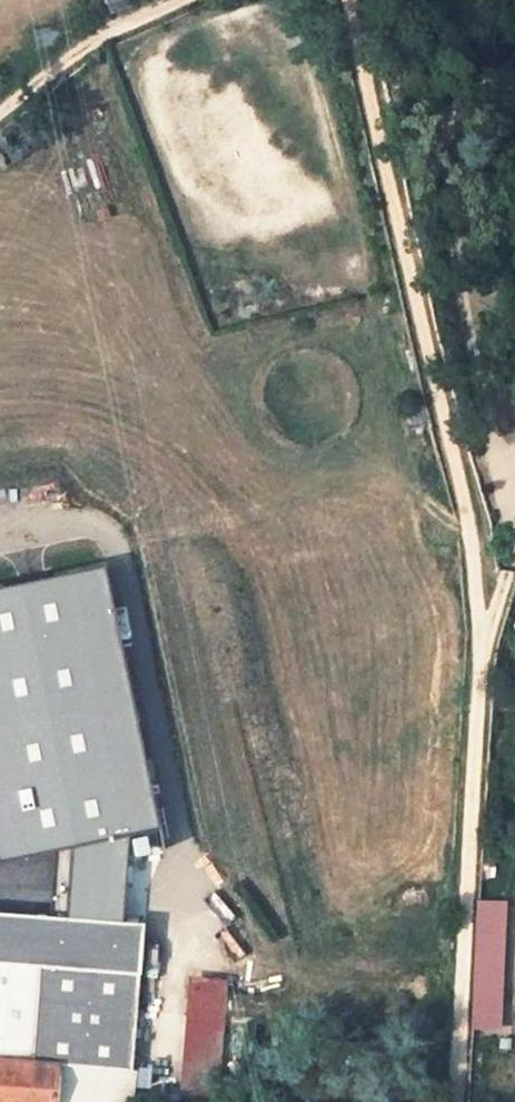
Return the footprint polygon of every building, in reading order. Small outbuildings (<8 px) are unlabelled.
[(130,0),(104,0),(111,15),(132,5),(130,0)] [(122,923),(129,835),(154,830),(103,567),(0,588),(0,859),(76,846),(70,919),(122,923)] [(500,1029),(501,901),(469,901),(468,1029),(500,1029)] [(50,1073),(126,1078),(142,924),(122,923),(70,919),(0,914),(0,1070),(50,1073)] [(223,975),(183,973),(174,1096),(215,1098),(223,975)] [(50,1073),(0,1070),(0,1101),(48,1101),(50,1073)] [(126,1078),(50,1073),(48,1101),(125,1101),(126,1078)]
